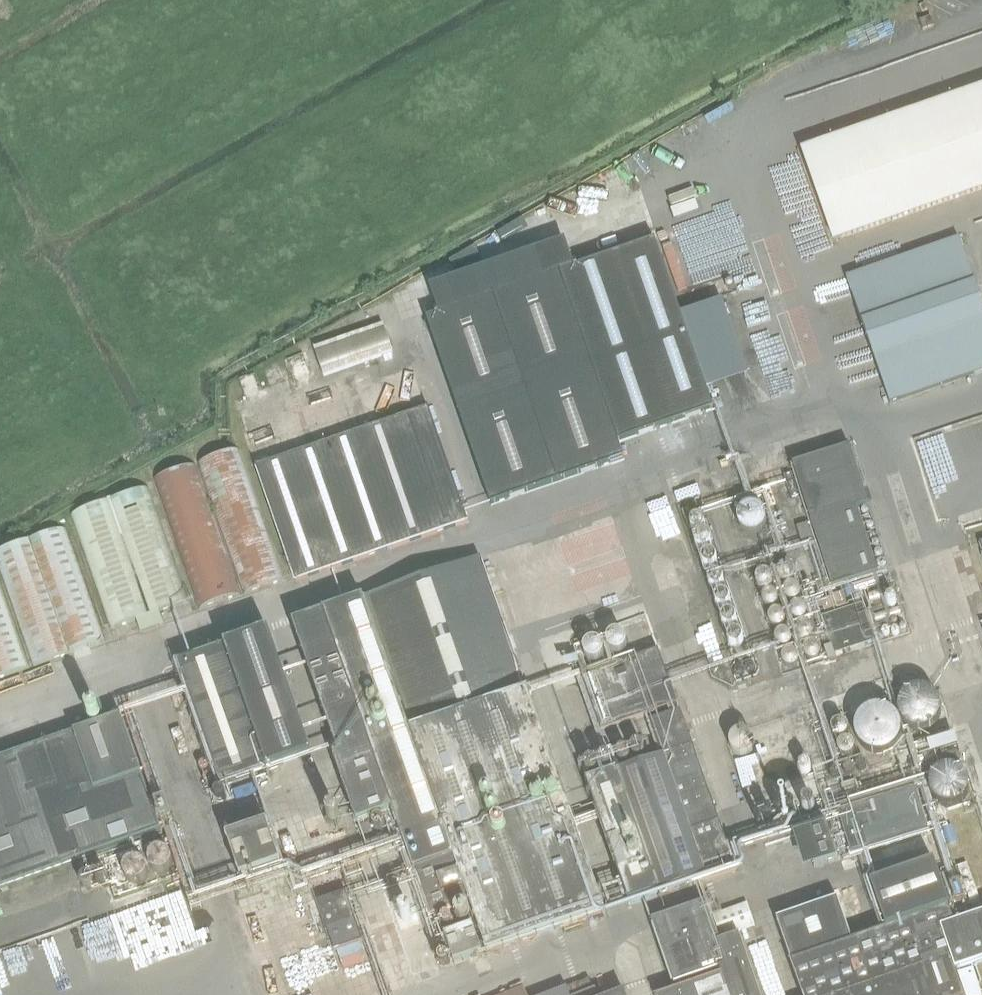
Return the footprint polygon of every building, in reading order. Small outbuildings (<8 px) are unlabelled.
[(922,32),(933,27),(930,18),(919,22),(922,32)] [(820,237),(981,187),(981,83),(791,142),(820,237)] [(510,226),(477,234),(484,258),(516,250),(510,226)] [(876,266),(845,277),(889,404),(981,372),(981,308),(958,238),(876,266)] [(712,411),(655,243),(428,320),(491,506),(624,461),(618,443),(712,411)] [(394,357),(385,326),(316,347),(326,378),(394,357)] [(332,570),(469,522),(430,408),(257,468),(296,582),(332,570)] [(849,446),(792,465),(832,589),(878,574),(857,508),(868,505),(849,446)] [(246,596),(286,581),(240,452),(200,464),(246,596)] [(200,611),(241,597),(196,466),(156,479),(200,611)] [(71,514),(109,630),(190,603),(152,488),(71,514)] [(766,520),(766,518),(765,516),(765,514),(763,512),(762,510),(760,509),(758,508),(756,507),(754,506),(752,506),(750,506),(748,507),(746,508),(744,509),(742,510),(741,512),(739,514),(738,516),(738,518),(738,520),(738,523),(738,525),(739,527),(740,529),(742,530),(744,532),(746,533),(748,534),(750,534),(752,535),(754,534),(756,534),(758,533),(760,532),(762,530),(763,529),(765,527),(765,525),(766,523),(766,520)] [(35,669),(107,643),(67,529),(0,555),(0,566),(35,669)] [(336,609),(294,624),(351,807),(357,824),(393,811),(413,867),(431,919),(471,905),(480,931),(488,954),(605,914),(528,693),(481,559),(336,609)] [(30,669),(0,582),(0,679),(30,669)] [(874,643),(862,606),(821,618),(833,656),(874,643)] [(252,776),(311,755),(269,633),(178,665),(221,786),(224,786),(230,804),(258,795),(252,776)] [(600,732),(677,705),(658,651),(582,678),(600,732)] [(941,712),(941,710),(941,707),(941,705),(940,702),(939,700),(937,698),(936,695),(934,694),(932,692),(930,691),(927,690),(925,689),(922,688),(919,688),(917,688),(914,689),(912,690),(909,691),(907,692),(905,694),(903,695),(902,698),(900,700),(899,702),(898,705),(898,707),(898,710),(898,713),(898,715),(899,718),(900,720),(902,722),(903,724),(905,726),(907,728),(909,729),(912,730),(914,731),(917,731),(920,731),(922,731),(925,731),(927,730),(930,729),(932,728),(934,726),(936,724),(937,722),(939,720),(940,718),(941,715),(941,712)] [(901,734),(901,732),(901,729),(900,726),(900,724),(899,721),(897,719),(896,717),(894,715),(892,713),(889,711),(887,710),(884,709),(882,709),(879,708),(876,708),(873,709),(871,709),(868,710),(866,711),(864,713),(861,715),(860,717),(858,719),(857,721),(855,724),(855,726),(854,729),(854,732),(854,734),(855,737),(855,740),(856,742),(858,744),(859,747),(861,749),(863,750),(865,752),(867,753),(870,754),(872,755),(875,755),(878,756),(880,755),(883,755),(885,754),(888,753),(890,752),(892,750),(894,749),(896,747),(898,744),(899,742),(900,740),(901,737),(901,734)] [(662,758),(587,784),(629,906),(735,868),(680,713),(649,723),(662,758)] [(162,833),(123,717),(0,760),(0,889),(162,833)] [(920,751),(948,745),(945,733),(918,740),(920,751)] [(929,784),(929,787),(929,789),(929,792),(930,794),(931,796),(932,798),(934,800),(936,802),(938,803),(940,805),(942,806),(945,806),(947,806),(950,806),(952,806),(954,806),(957,805),(959,803),(961,802),(963,800),(964,798),(966,796),(967,794),(968,792),(968,789),(968,787),(968,784),(968,782),(967,780),(966,777),(964,775),(963,773),(961,772),(959,770),(957,769),(955,768),(952,768),(950,767),(947,767),(945,768),(942,768),(940,769),(938,770),(936,772),(934,773),(932,775),(931,777),(930,780),(929,782),(929,784)] [(852,857),(928,832),(914,789),(838,813),(852,857)] [(241,878),(281,865),(268,826),(229,839),(241,878)] [(837,860),(827,827),(794,837),(805,870),(837,860)] [(778,924),(802,994),(964,994),(956,971),(981,962),(981,915),(954,925),(932,863),(871,885),(885,929),(857,939),(843,900),(778,924)] [(334,953),(364,944),(347,891),(316,902),(334,953)] [(747,904),(712,916),(720,938),(755,926),(747,904)] [(738,936),(717,944),(706,910),(657,927),(679,990),(666,994),(759,994),(738,936)] [(492,966),(488,954),(480,931),(449,941),(462,976),(492,966)] [(523,986),(501,994),(527,994),(523,986)]
